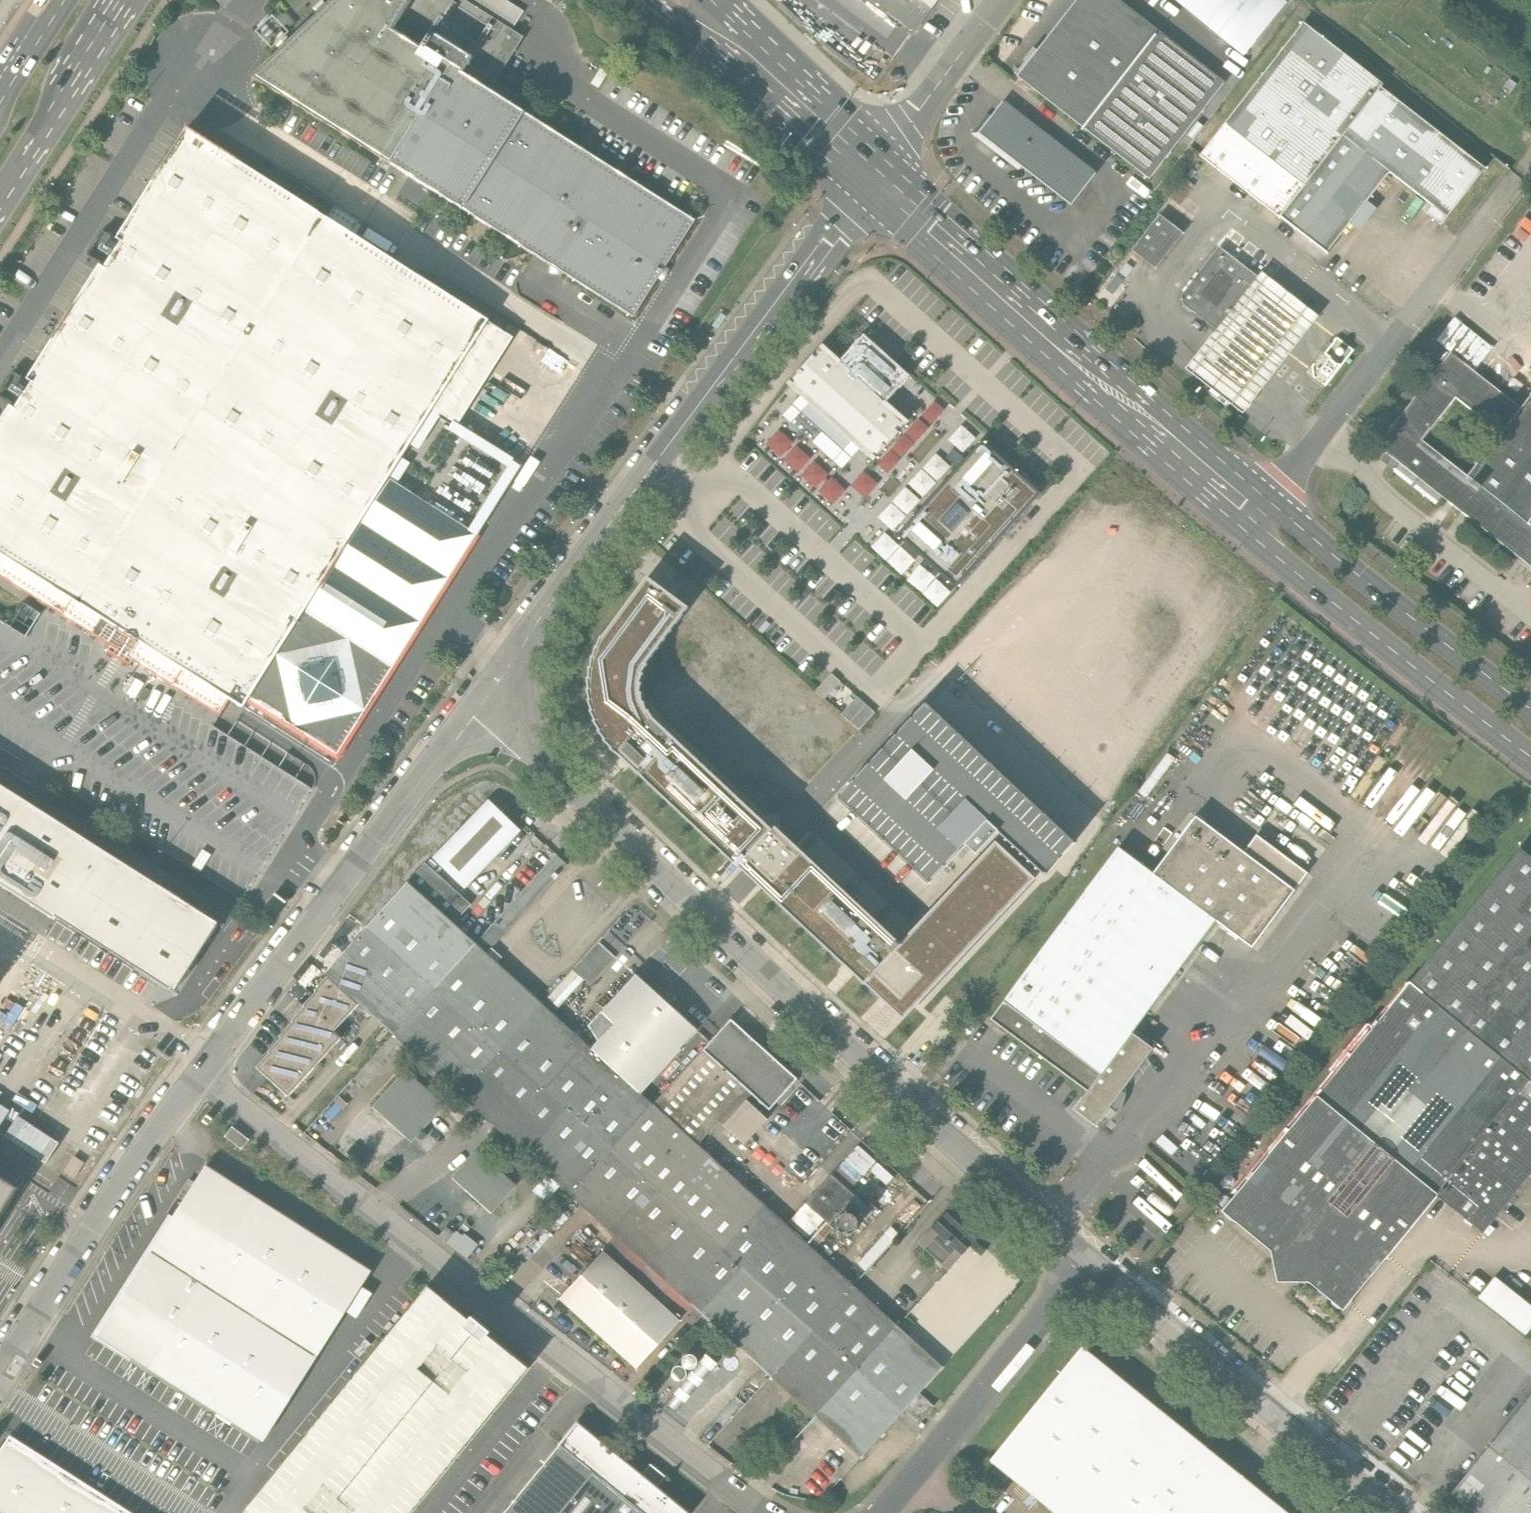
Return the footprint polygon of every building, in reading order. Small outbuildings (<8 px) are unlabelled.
[(252,77),(632,317),(693,220),(464,75),(470,66),(494,81),(522,37),(513,31),(464,0),(333,0),(252,77)] [(513,31),(525,12),(507,0),(464,0),(513,31)] [(914,32),(938,0),(871,0),(913,32),(914,32)] [(1020,75),(1151,176),(1217,91),(1100,0),(1079,0),(1020,75)] [(1285,4),(1280,0),(1178,0),(1244,54),(1285,4)] [(1304,23),(1201,155),(1281,217),(1327,253),(1389,173),(1432,206),(1426,214),(1441,226),(1485,169),(1381,88),(1383,85),(1304,23)] [(988,115),(973,134),(1019,170),(1021,167),(1071,206),(1096,174),(1004,102),(991,117),(988,115)] [(525,467),(458,424),(516,335),(189,127),(116,237),(122,241),(105,266),(101,263),(29,379),(35,382),(18,409),(12,405),(0,423),(0,576),(47,607),(122,654),(210,710),(219,716),(230,700),(244,709),(248,703),(339,761),(525,467)] [(1161,216),(1134,252),(1155,269),(1183,234),(1161,216)] [(1183,296),(1183,304),(1221,333),(1262,280),(1219,248),(1183,296)] [(1319,317),(1261,272),(1200,351),(1186,369),(1243,413),(1256,397),(1319,317)] [(823,345),(788,384),(801,395),(783,415),(843,468),(860,449),(873,460),(908,422),(886,402),(910,376),(864,334),(840,361),(823,345)] [(1353,351),(1336,337),(1307,373),(1324,386),(1353,351)] [(1530,570),(1530,524),(1470,477),(1425,442),(1459,398),(1505,433),(1523,409),(1453,355),(1378,452),(1530,570)] [(1470,477),(1530,524),(1530,399),(1523,409),(1505,433),(1470,477)] [(1041,494),(982,441),(897,535),(956,588),(1041,494)] [(618,755),(653,718),(649,710),(647,710),(645,702),(643,702),(642,692),(640,692),(642,683),(640,683),(644,674),(642,673),(648,665),(647,664),(688,608),(647,577),(603,637),(601,637),(598,647),(596,647),(594,657),(592,657),(591,667),(589,667),(589,678),(588,678),(589,688),(587,689),(590,699),(588,700),(592,710),(590,710),(595,720),(593,721),(600,730),(598,731),(605,739),(603,740),(611,748),(610,749),(618,755)] [(0,619),(0,744),(45,773),(129,826),(147,838),(243,898),(262,869),(294,818),(313,788),(214,725),(219,716),(210,710),(122,654),(47,607),(46,609),(40,618),(31,632),(28,637),(0,619)] [(770,625),(766,621),(758,630),(763,633),(770,625)] [(840,681),(831,673),(815,691),(824,699),(840,681)] [(857,696),(841,714),(858,730),(875,713),(857,696)] [(1075,843),(925,703),(837,797),(929,882),(965,844),(976,855),(997,833),(999,834),(999,833),(1005,839),(1004,840),(1006,842),(1007,840),(1013,846),(1012,847),(1013,849),(1015,848),(1021,853),(1020,855),(1021,856),(1022,855),(1028,860),(1027,862),(1029,863),(1030,862),(1036,867),(1035,869),(1036,870),(1038,869),(1045,876),(1075,843)] [(863,983),(864,982),(900,943),(786,837),(774,825),(771,828),(653,718),(618,755),(749,876),(863,983)] [(219,923),(0,783),(0,884),(57,920),(58,917),(175,992),(219,923)] [(489,800),(430,865),(464,895),(490,867),(523,831),(489,800)] [(1118,847),(990,1019),(1087,1091),(1074,1109),(1095,1125),(1152,1048),(1131,1033),(1216,919),(1252,945),(1308,871),(1257,833),(1243,851),(1196,816),(1154,873),(1118,847)] [(1035,878),(995,841),(900,943),(864,982),(903,1020),(1035,878)] [(1520,847),(1220,1212),(1272,1254),(1277,1285),(1308,1286),(1343,1314),(1409,1233),(1438,1197),(1483,1234),(1530,1176),(1530,856),(1520,847)] [(558,858),(477,946),(488,955),(568,867),(558,858)] [(464,895),(430,865),(411,886),(456,927),(475,905),(464,895)] [(330,975),(333,978),(363,1006),(396,1036),(477,946),(456,927),(411,886),(330,975)] [(488,955),(477,946),(396,1036),(408,1046),(572,1195),(654,1105),(646,1098),(598,1055),(555,1017),(544,1006),(488,955)] [(597,948),(544,1006),(555,1017),(585,984),(591,990),(614,964),(597,948)] [(363,1006),(333,978),(318,995),(320,997),(306,1012),(308,1013),(295,1027),(296,1028),(283,1042),(284,1043),(271,1057),(273,1059),(261,1072),(291,1100),(342,1043),(335,1037),(363,1006)] [(619,1031),(598,1055),(646,1098),(701,1037),(640,981),(606,1019),(619,1031)] [(732,1020),(654,1105),(697,1144),(720,1119),(763,1158),(785,1134),(745,1098),(752,1090),(771,1108),(797,1079),(732,1020)] [(353,1084),(365,1095),(408,1046),(396,1036),(353,1084)] [(408,1071),(375,1108),(412,1142),(446,1105),(408,1071)] [(697,1144),(654,1105),(572,1195),(621,1239),(698,1309),(777,1380),(858,1290),(697,1144)] [(479,1150),(453,1178),(492,1214),(518,1186),(479,1150)] [(370,1270),(206,1166),(98,1335),(262,1439),(370,1270)] [(829,1173),(805,1199),(828,1220),(852,1195),(829,1173)] [(0,1176),(0,1220),(20,1188),(0,1176)] [(853,1236),(857,1234),(860,1225),(857,1217),(852,1214),(848,1213),(839,1217),(836,1225),(839,1234),(848,1238),(853,1236)] [(948,1215),(920,1245),(949,1271),(977,1241),(948,1215)] [(621,1239),(608,1254),(685,1323),(698,1309),(621,1239)] [(608,1254),(564,1303),(640,1371),(685,1323),(608,1254)] [(1481,1295),(1530,1335),(1530,1299),(1498,1273),(1481,1295)] [(428,1286),(244,1511),(247,1512),(411,1512),(530,1368),(488,1334),(491,1331),(472,1316),(470,1319),(428,1286)] [(858,1290),(777,1380),(819,1418),(863,1456),(905,1409),(920,1393),(944,1367),(858,1290)] [(990,1459),(1057,1512),(1287,1512),(1081,1346),(990,1459)] [(733,1460),(789,1398),(768,1379),(712,1440),(733,1460)] [(1449,1491),(1476,1512),(1530,1512),(1530,1390),(1449,1491)] [(932,1404),(920,1393),(905,1409),(917,1420),(932,1404)] [(578,1425),(505,1512),(686,1512),(578,1425)] [(10,1435),(0,1451),(0,1512),(132,1512),(10,1435)]
